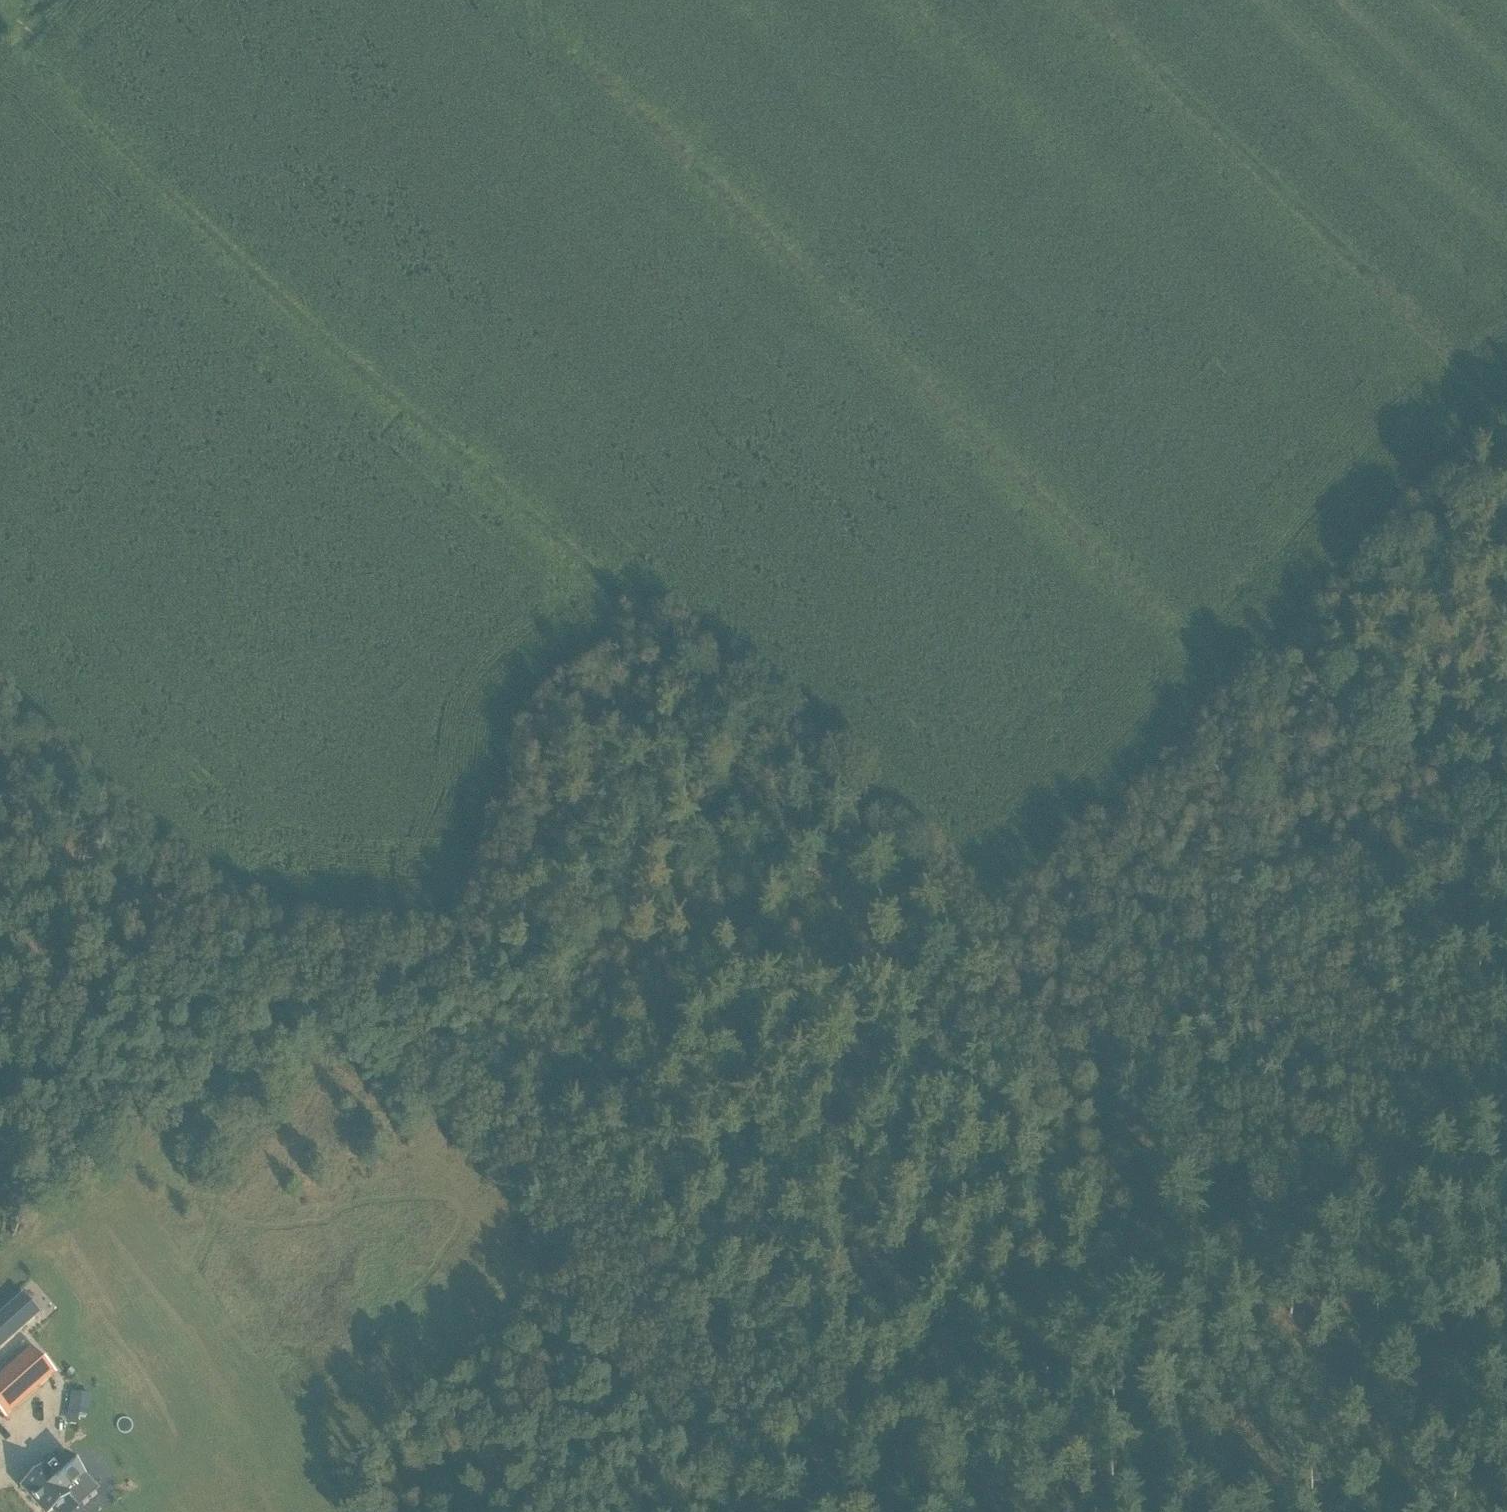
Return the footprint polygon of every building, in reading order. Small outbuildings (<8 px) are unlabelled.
[(0,1318),(0,1351),(2,1353),(43,1317),(25,1296),(0,1318)] [(0,1379),(0,1414),(7,1422),(59,1376),(34,1349),(0,1379)] [(81,1418),(93,1410),(87,1400),(75,1408),(81,1418)] [(65,1454),(47,1470),(45,1467),(21,1488),(42,1511),(52,1511),(70,1496),(80,1506),(98,1490),(65,1454)]
